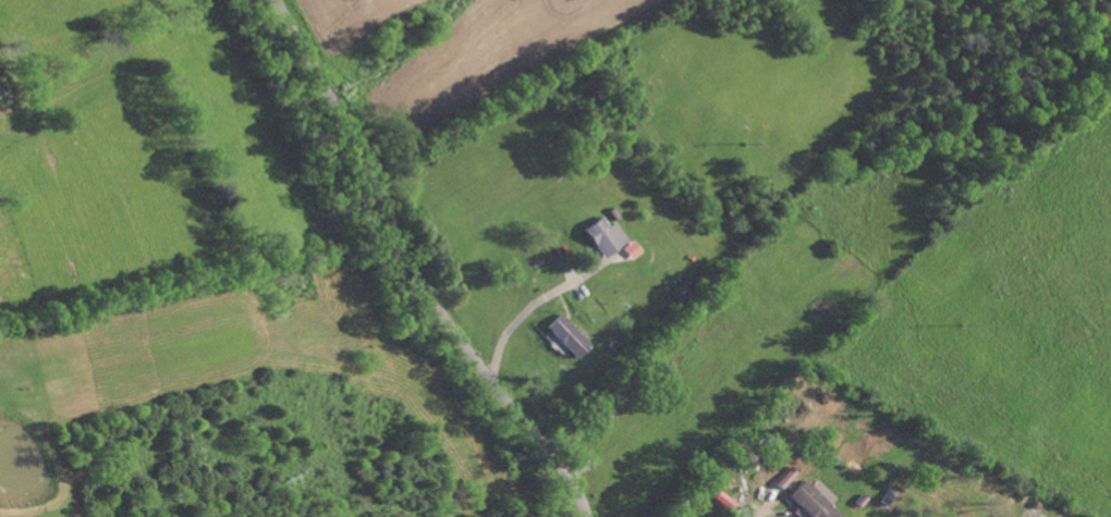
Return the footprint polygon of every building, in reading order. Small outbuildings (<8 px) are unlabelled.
[(614,221),(605,226),(600,217),(580,228),(597,257),(625,241),(614,221)] [(640,251),(632,240),(620,248),(629,260),(640,251)] [(545,326),(575,359),(590,345),(559,313),(545,326)] [(803,480),(787,497),(809,516),(839,516),(841,515),(803,480)] [(728,510),(734,503),(716,490),(711,497),(728,510)]
